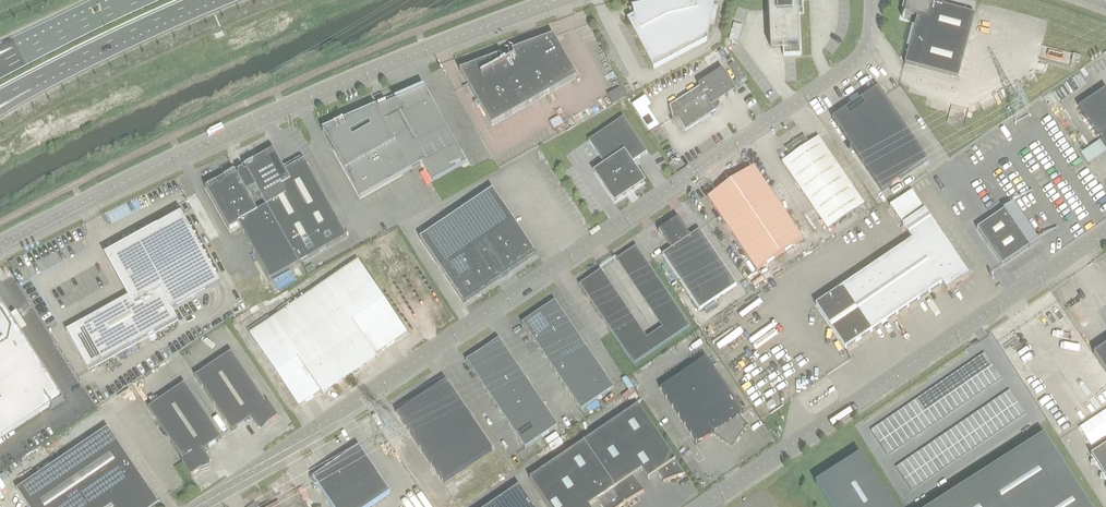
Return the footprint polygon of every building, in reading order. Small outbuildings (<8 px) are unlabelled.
[(653,69),(707,41),(715,1),(711,0),(668,0),(631,8),(632,9),(633,9),(636,15),(627,20),(653,69)] [(801,55),(800,30),(799,30),(799,12),(802,11),(802,13),(803,13),(802,0),(769,0),(771,49),(778,48),(783,48),(784,55),(783,55),(783,56),(801,55)] [(958,79),(975,15),(943,7),(945,0),(907,0),(902,19),(903,19),(905,14),(917,17),(905,65),(958,79)] [(734,23),(729,39),(737,41),(742,26),(734,23)] [(460,71),(462,75),(491,127),(577,78),(554,36),(538,42),(539,44),(530,49),(528,46),(485,62),(489,68),(480,73),(478,69),(476,66),(460,71)] [(1081,57),(1073,55),(1072,62),(1079,64),(1081,57)] [(678,121),(685,132),(717,111),(719,109),(720,107),(720,105),(720,103),(719,102),(736,91),(722,70),(698,86),(699,88),(670,107),(673,120),(671,121),(677,118),(679,121),(678,121)] [(455,143),(451,135),(424,87),(420,89),(421,90),(407,96),(407,97),(399,100),(399,99),(398,98),(388,103),(422,163),(433,182),(467,163),(455,143)] [(613,105),(625,98),(620,88),(608,95),(613,105)] [(878,88),(851,107),(851,106),(832,119),(882,192),(927,161),(884,97),(882,94),(882,95),(878,88)] [(1079,109),(1097,135),(1100,140),(1080,154),(1088,165),(1105,152),(1105,91),(1079,109)] [(632,105),(638,115),(648,109),(642,99),(632,105)] [(323,131),(333,150),(360,198),(412,169),(412,168),(419,164),(420,164),(422,163),(388,103),(372,109),(323,131)] [(606,167),(596,173),(615,201),(643,182),(631,164),(647,153),(624,118),(588,142),(606,167)] [(791,157),(782,163),(827,230),(864,205),(818,138),(809,144),(804,137),(786,149),(791,157)] [(245,173),(243,170),(238,173),(240,176),(238,177),(235,172),(206,189),(229,230),(239,225),(270,280),(347,237),(304,161),(285,171),(274,151),(244,167),(247,172),(245,173)] [(736,179),(725,186),(726,187),(718,192),(718,191),(707,198),(727,226),(732,233),(731,234),(757,271),(767,264),(767,263),(774,258),(774,259),(785,252),(785,251),(792,246),(792,247),(803,240),(778,203),(777,203),(772,196),(773,195),(754,167),(743,174),(744,175),(736,180),(736,179)] [(493,190),(420,239),(463,304),(503,277),(504,278),(506,278),(507,278),(508,277),(508,275),(508,274),(537,254),(493,190)] [(1004,211),(977,229),(1002,266),(1021,253),(1029,247),(1029,248),(1031,247),(1030,246),(1038,241),(1013,205),(1006,210),(1005,209),(1003,210),(1004,211)] [(842,288),(815,306),(845,350),(871,331),(942,284),(947,292),(969,276),(954,254),(925,211),(903,226),(913,240),(842,288)] [(66,332),(88,371),(178,321),(173,311),(221,285),(182,214),(180,215),(171,220),(158,228),(162,235),(118,259),(129,279),(134,288),(126,292),(129,298),(66,332)] [(700,311),(736,286),(699,231),(690,237),(678,219),(668,225),(661,230),(659,231),(659,232),(658,232),(662,237),(663,237),(671,250),(662,256),(700,311)] [(665,329),(646,341),(600,273),(601,272),(601,271),(579,286),(612,334),(633,365),(690,327),(649,266),(636,247),(616,260),(617,261),(618,260),(665,329)] [(376,357),(375,356),(407,334),(358,262),(326,283),(273,319),(259,329),(250,335),(299,408),(320,393),(321,394),(376,357)] [(296,280),(291,270),(277,278),(282,287),(296,280)] [(614,389),(555,302),(522,324),(581,411),(614,389)] [(49,406),(50,409),(62,401),(0,304),(0,438),(49,406)] [(499,340),(466,362),(525,449),(558,427),(499,340)] [(1093,355),(1105,373),(1105,346),(1093,355)] [(256,428),(262,432),(269,425),(278,418),(269,404),(267,406),(232,353),(195,378),(232,432),(238,428),(245,423),(245,424),(251,420),(256,428)] [(987,370),(992,366),(984,354),(978,357),(987,370)] [(987,370),(978,357),(973,361),(982,374),(987,370)] [(706,359),(660,390),(697,444),(712,434),(727,445),(735,440),(736,441),(747,427),(740,416),(743,413),(706,359)] [(982,374),(973,361),(968,365),(976,377),(982,374)] [(976,377),(968,365),(962,368),(971,381),(976,377)] [(987,370),(996,383),(1001,379),(992,366),(987,370)] [(971,381),(962,368),(957,372),(965,385),(971,381)] [(982,374),(990,386),(996,383),(987,370),(982,374)] [(965,385),(957,372),(951,376),(960,388),(965,385)] [(976,377),(985,390),(990,386),(982,374),(976,377)] [(960,388),(951,376),(946,379),(955,392),(960,388)] [(976,377),(971,381),(979,394),(985,390),(976,377)] [(955,392),(946,379),(941,383),(949,396),(955,392)] [(971,381),(965,385),(974,397),(979,394),(971,381)] [(437,474),(443,483),(492,450),(469,416),(469,417),(464,409),(448,385),(436,383),(435,383),(417,404),(416,402),(397,415),(432,467),(437,474)] [(949,396),(941,383),(935,387),(944,399),(949,396)] [(184,462),(182,463),(191,477),(201,471),(201,470),(211,467),(209,460),(203,452),(209,448),(208,447),(216,442),(216,443),(222,439),(185,385),(148,409),(184,462)] [(960,388),(969,401),(974,397),(965,385),(960,388)] [(938,403),(944,399),(935,387),(930,390),(938,403)] [(960,388),(955,392),(963,405),(969,401),(960,388)] [(938,403),(930,390),(924,394),(933,407),(938,403)] [(1012,406),(1017,402),(1009,391),(1004,394),(1012,406)] [(949,396),(958,408),(963,405),(955,392),(949,396)] [(933,407),(924,394),(919,398),(927,410),(933,407)] [(1012,406),(1004,394),(998,398),(1006,410),(1012,406)] [(949,396),(944,399),(952,412),(958,408),(949,396)] [(927,410),(919,398),(913,402),(922,414),(927,410)] [(1006,410),(998,398),(993,402),(1001,413),(1006,410)] [(938,403),(947,416),(952,412),(944,399),(938,403)] [(917,418),(922,414),(913,402),(908,405),(917,418)] [(995,417),(1001,413),(993,402),(987,405),(995,417)] [(1012,406),(1020,418),(1025,414),(1017,402),(1012,406)] [(933,407),(941,419),(947,416),(938,403),(933,407)] [(917,418),(908,405),(903,409),(911,422),(917,418)] [(990,421),(995,417),(987,405),(982,409),(990,421)] [(638,406),(611,425),(642,470),(648,479),(657,473),(663,482),(663,483),(669,480),(676,478),(685,475),(685,474),(684,474),(675,461),(675,460),(638,406)] [(1012,406),(1006,410),(1014,422),(1020,418),(1012,406)] [(933,407),(927,410),(936,423),(941,419),(933,407)] [(911,422),(903,409),(897,413),(906,425),(911,422)] [(990,421),(982,409),(977,413),(984,425),(990,421)] [(922,414),(931,427),(936,423),(927,410),(922,414)] [(1001,413),(1009,425),(1014,422),(1006,410),(1001,413)] [(906,425),(897,413),(892,416),(900,429),(906,425)] [(979,428),(984,425),(977,413),(971,416),(979,428)] [(995,417),(1003,429),(1009,425),(1001,413),(995,417)] [(917,418),(925,430),(931,427),(922,414),(917,418)] [(900,429),(892,416),(886,420),(895,433),(900,429)] [(974,432),(979,428),(971,416),(966,420),(974,432)] [(990,421),(998,433),(1003,429),(995,417),(990,421)] [(917,418),(911,422),(920,434),(925,430),(917,418)] [(895,433),(886,420),(881,424),(890,436),(895,433)] [(968,436),(974,432),(966,420),(960,424),(968,436)] [(984,425),(992,436),(998,433),(990,421),(984,425)] [(911,422),(906,425),(914,438),(920,434),(911,422)] [(890,436),(881,424),(876,427),(884,440),(890,436)] [(968,436),(960,424),(955,427),(963,439),(968,436)] [(611,425),(584,443),(625,502),(626,501),(626,502),(626,503),(631,500),(636,496),(644,492),(644,491),(643,491),(633,476),(642,470),(611,425)] [(906,425),(900,429),(909,441),(914,438),(906,425)] [(984,425),(979,428),(987,440),(992,436),(984,425)] [(884,440),(876,427),(870,431),(879,444),(884,440)] [(963,439),(955,427),(949,431),(957,443),(963,439)] [(974,432),(982,444),(987,440),(979,428),(974,432)] [(145,484),(108,429),(17,491),(28,506),(115,506),(113,505),(145,484)] [(895,433),(904,445),(909,441),(900,429),(895,433)] [(952,447),(957,443),(949,431),(944,435),(952,447)] [(968,436),(976,447),(982,444),(974,432),(968,436)] [(895,433),(890,436),(898,449),(904,445),(895,433)] [(1044,435),(932,506),(1090,506),(1044,435)] [(947,450),(952,447),(944,435),(939,439),(947,450)] [(884,440),(893,453),(898,449),(890,436),(884,440)] [(963,439),(971,451),(976,447),(968,436),(963,439)] [(947,450),(939,439),(933,442),(941,454),(947,450)] [(957,443),(965,455),(971,451),(963,439),(957,443)] [(879,444),(887,456),(893,453),(884,440),(879,444)] [(941,454),(933,442),(928,446),(936,458),(941,454)] [(557,461),(588,506),(597,501),(602,506),(620,506),(624,504),(624,503),(623,503),(625,502),(584,443),(557,461)] [(952,447),(960,458),(965,455),(957,443),(952,447)] [(936,458),(928,446),(922,450),(930,461),(936,458)] [(390,493),(359,447),(313,478),(332,506),(370,506),(390,493)] [(947,450),(955,462),(960,458),(952,447),(947,450)] [(1091,456),(1105,480),(1105,447),(1091,456)] [(930,461),(922,450),(917,453),(925,465),(930,461)] [(941,454),(949,466),(955,462),(947,450),(941,454)] [(925,465),(917,453),(912,457),(919,469),(925,465)] [(941,454),(936,458),(944,469),(949,466),(941,454)] [(860,455),(816,484),(830,506),(893,506),(860,455)] [(919,469),(912,457),(906,461),(914,472),(919,469)] [(930,461),(938,473),(944,469),(936,458),(930,461)] [(557,461),(530,479),(548,506),(589,506),(588,506),(557,461)] [(914,472),(906,461),(901,464),(909,476),(914,472)] [(925,465),(933,477),(938,473),(930,461),(925,465)] [(909,476),(901,464),(895,468),(903,480),(909,476)] [(919,469),(927,480),(933,477),(925,465),(919,469)] [(919,469),(914,472),(922,484),(927,480),(919,469)] [(909,476),(917,488),(922,484),(914,472),(909,476)] [(909,476),(903,480),(911,491),(917,488),(909,476)] [(491,505),(493,506),(533,506),(519,487),(491,505)]
